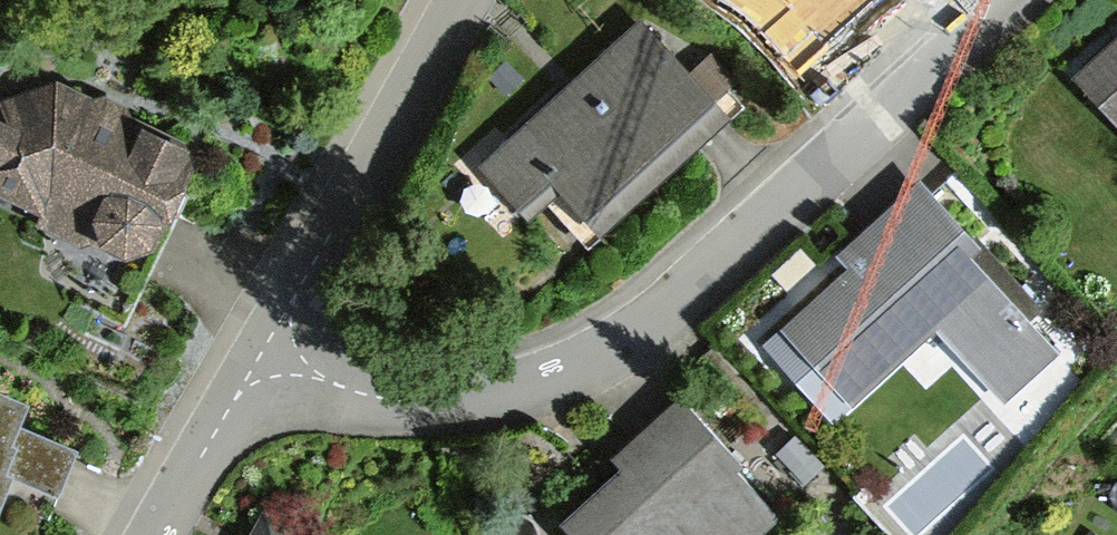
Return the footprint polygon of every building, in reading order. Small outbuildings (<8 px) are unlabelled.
[(727,131),(639,30),(578,82),(475,170),(523,225),(552,200),(592,246),(727,131)] [(1079,84),(1116,124),(1116,49),(1079,84)] [(0,108),(0,207),(39,225),(36,231),(75,250),(87,249),(127,271),(150,271),(164,245),(203,166),(107,118),(44,87),(0,108)] [(939,331),(1006,405),(1055,362),(973,271),(984,261),(920,189),(870,234),(837,264),(850,278),(769,351),(835,424),(939,331)] [(14,492),(61,511),(81,459),(23,436),(31,416),(0,403),(0,528),(14,492)] [(789,523),(679,403),(631,446),(609,465),(620,477),(556,534),(557,534),(776,534),(789,523)] [(264,527),(259,534),(279,534),(264,527)]
